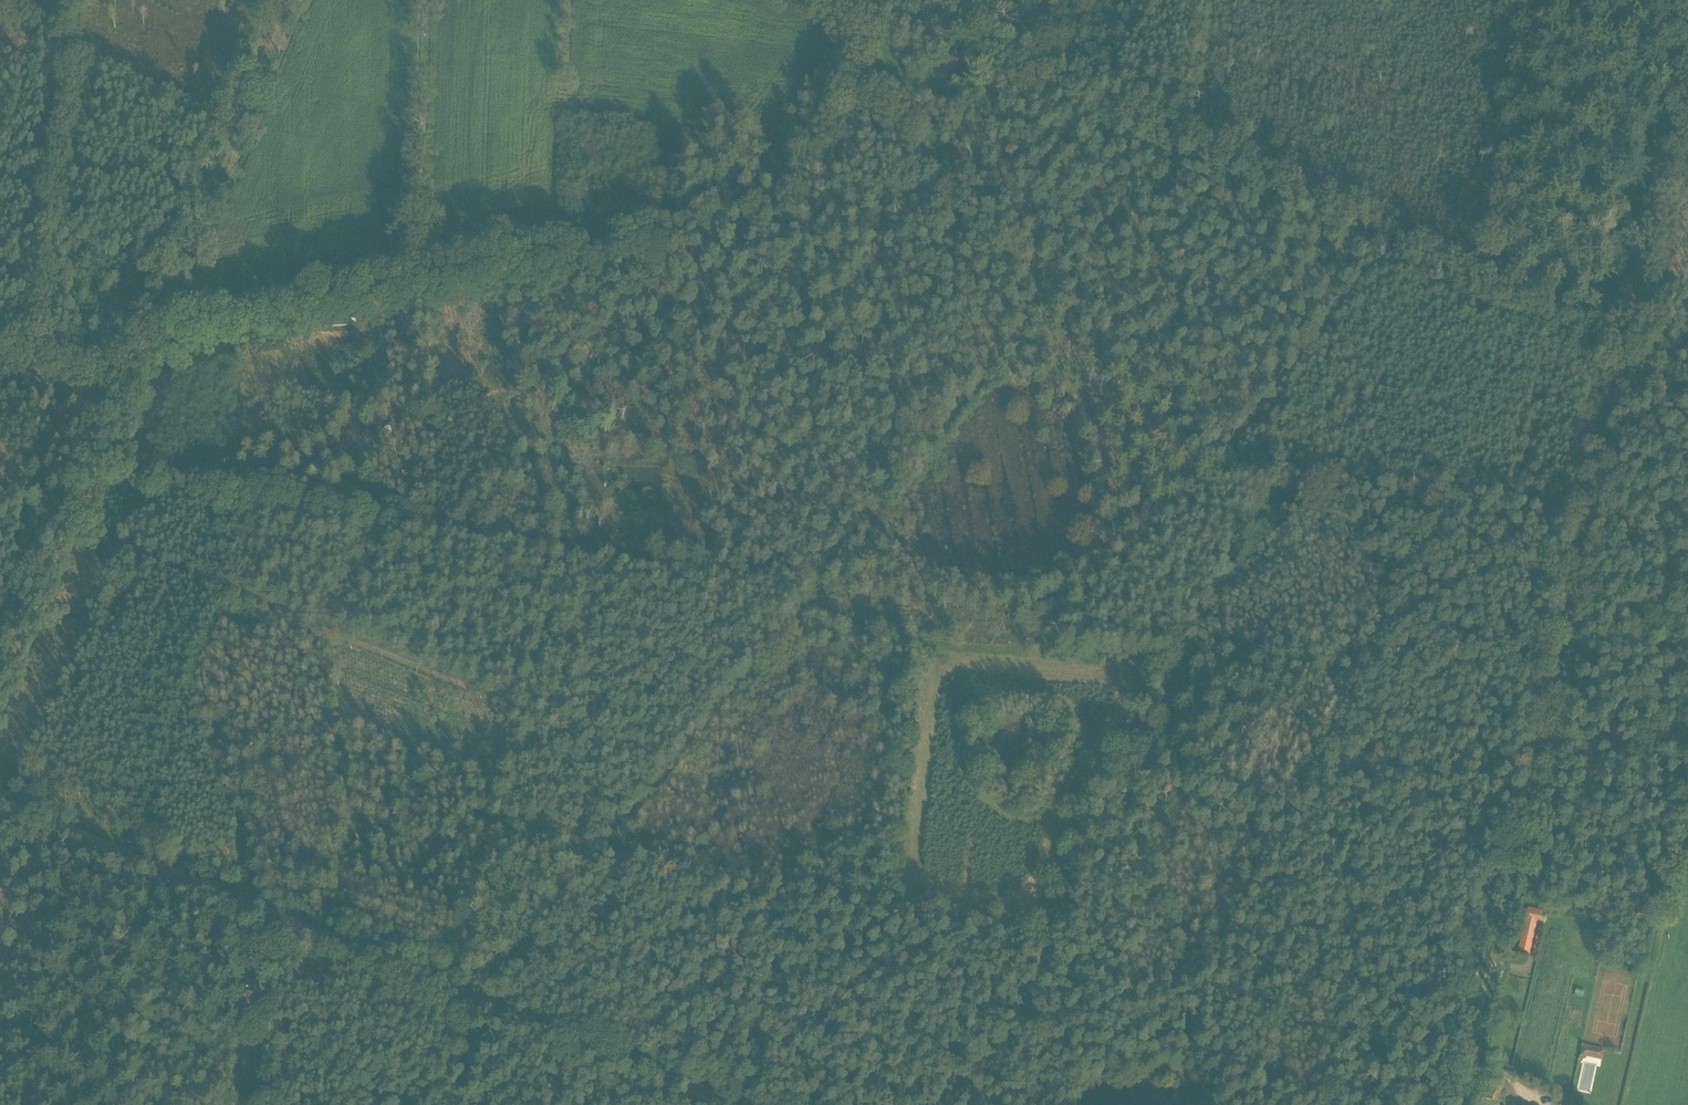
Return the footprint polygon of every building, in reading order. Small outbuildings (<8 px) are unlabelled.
[(874,17),(859,11),(854,22),(869,29),(874,17)] [(1528,909),(1518,953),(1530,955),(1534,924),(1542,926),(1546,912),(1528,909)] [(1581,982),(1582,972),(1563,971),(1562,981),(1581,982)] [(1582,1050),(1581,1061),(1599,1064),(1601,1052),(1582,1050)]
